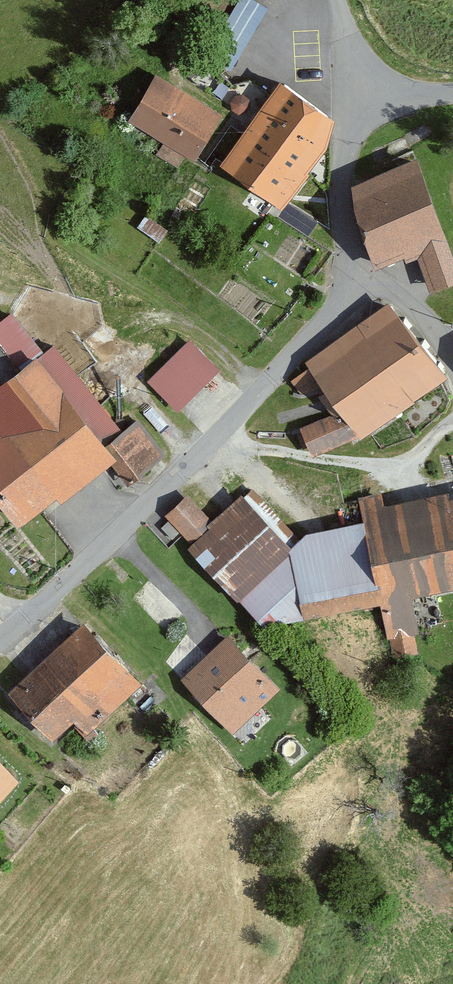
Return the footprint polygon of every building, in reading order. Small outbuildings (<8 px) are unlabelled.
[(222,110),(155,72),(128,117),(167,140),(160,151),(189,167),(222,110)] [(338,118),(279,78),(223,162),(282,202),(338,118)] [(360,224),(374,263),(423,255),(437,291),(452,283),(452,268),(419,194),(360,224)] [(383,297),(299,360),(337,411),(356,436),(440,373),(383,297)] [(188,339),(147,379),(177,409),(217,370),(188,339)] [(0,371),(0,509),(10,524),(110,454),(101,441),(34,347),(0,371)] [(356,436),(337,411),(297,422),(308,454),(356,436)] [(139,414),(101,441),(110,454),(131,483),(169,455),(139,414)] [(351,497),(358,517),(373,599),(385,636),(413,629),(405,595),(452,584),(452,473),(351,497)] [(287,545),(243,495),(191,540),(235,591),(287,545)] [(373,599),(358,517),(282,531),(287,545),(297,612),(373,599)] [(297,612),(287,545),(235,591),(256,624),(297,612)] [(78,617),(3,688),(49,736),(68,719),(82,734),(138,681),(78,617)] [(225,634),(179,678),(231,731),(276,687),(225,634)] [(10,777),(0,766),(0,785),(10,777)]
